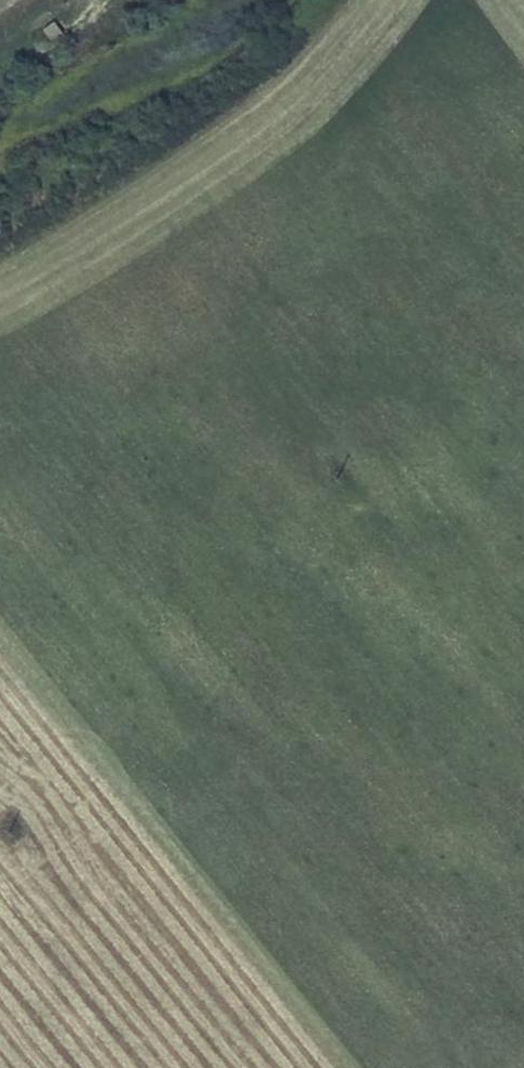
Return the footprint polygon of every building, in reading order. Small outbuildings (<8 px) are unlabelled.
[(54,21),(44,29),(54,41),(64,33),(54,21)]
